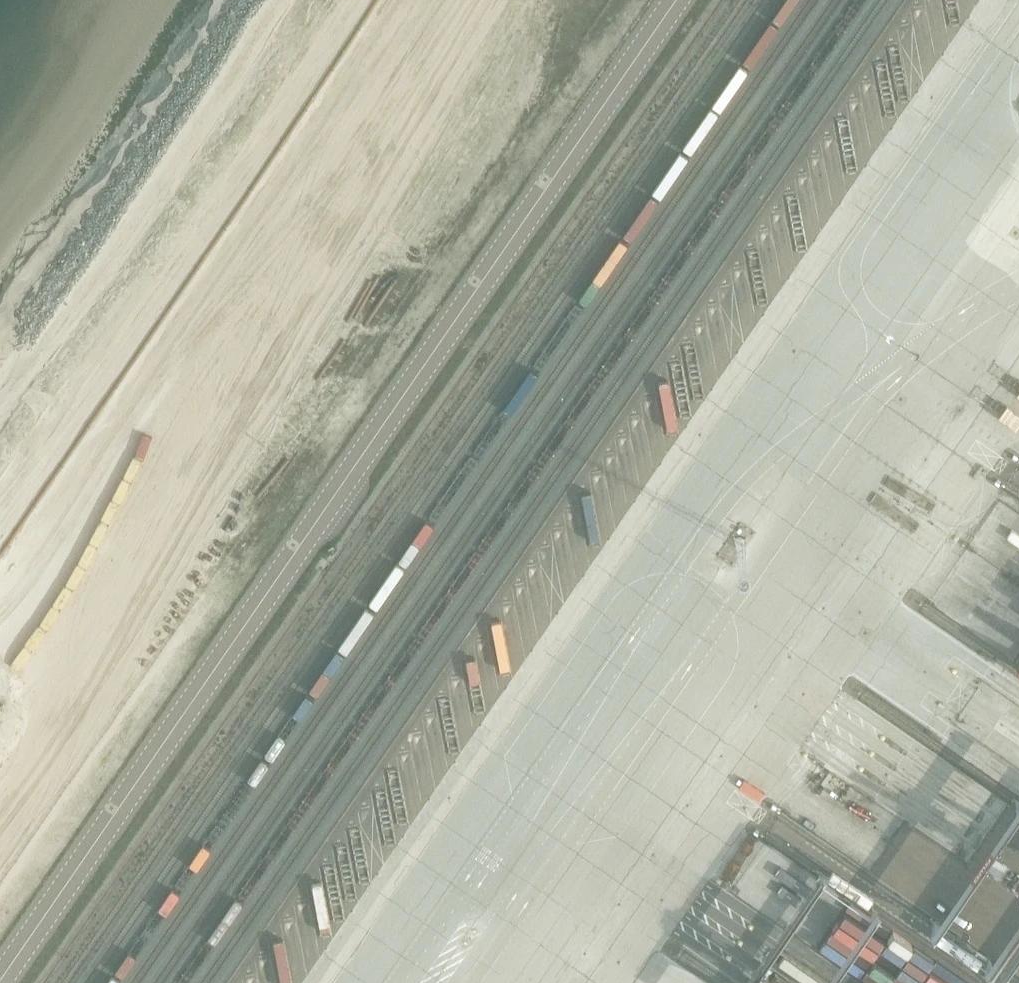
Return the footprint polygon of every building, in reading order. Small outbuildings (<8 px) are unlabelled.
[(880,941),(880,912),(838,912),(838,940),(880,941)]
